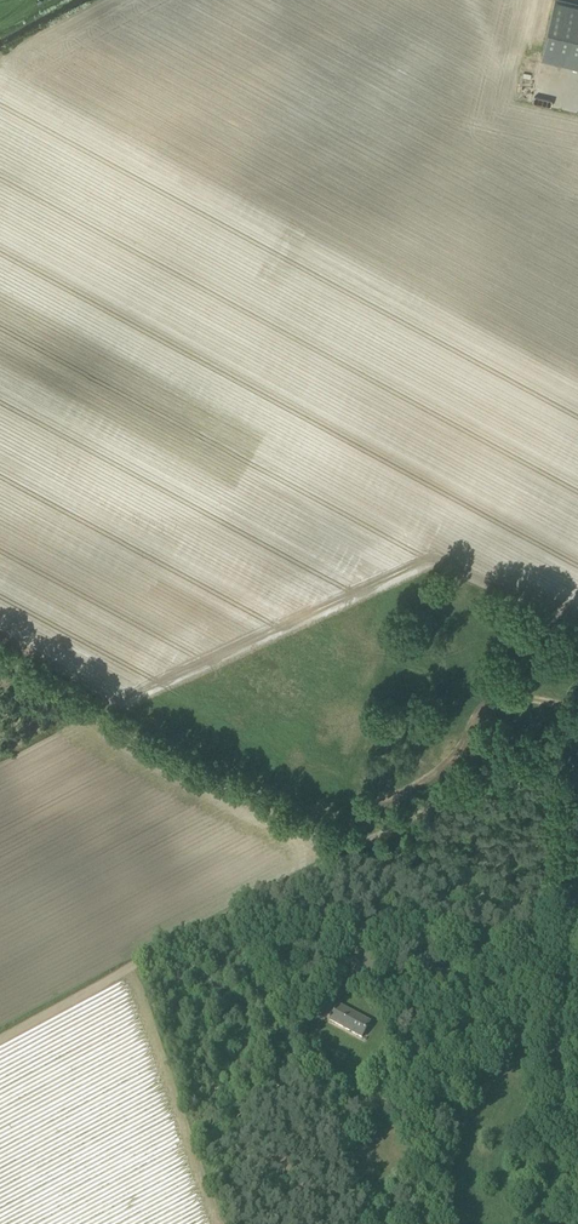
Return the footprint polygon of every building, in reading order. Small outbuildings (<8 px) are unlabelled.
[(373,960),(377,940),(367,938),(363,958),(373,960)] [(338,1005),(330,1020),(362,1037),(370,1022),(338,1005)]
